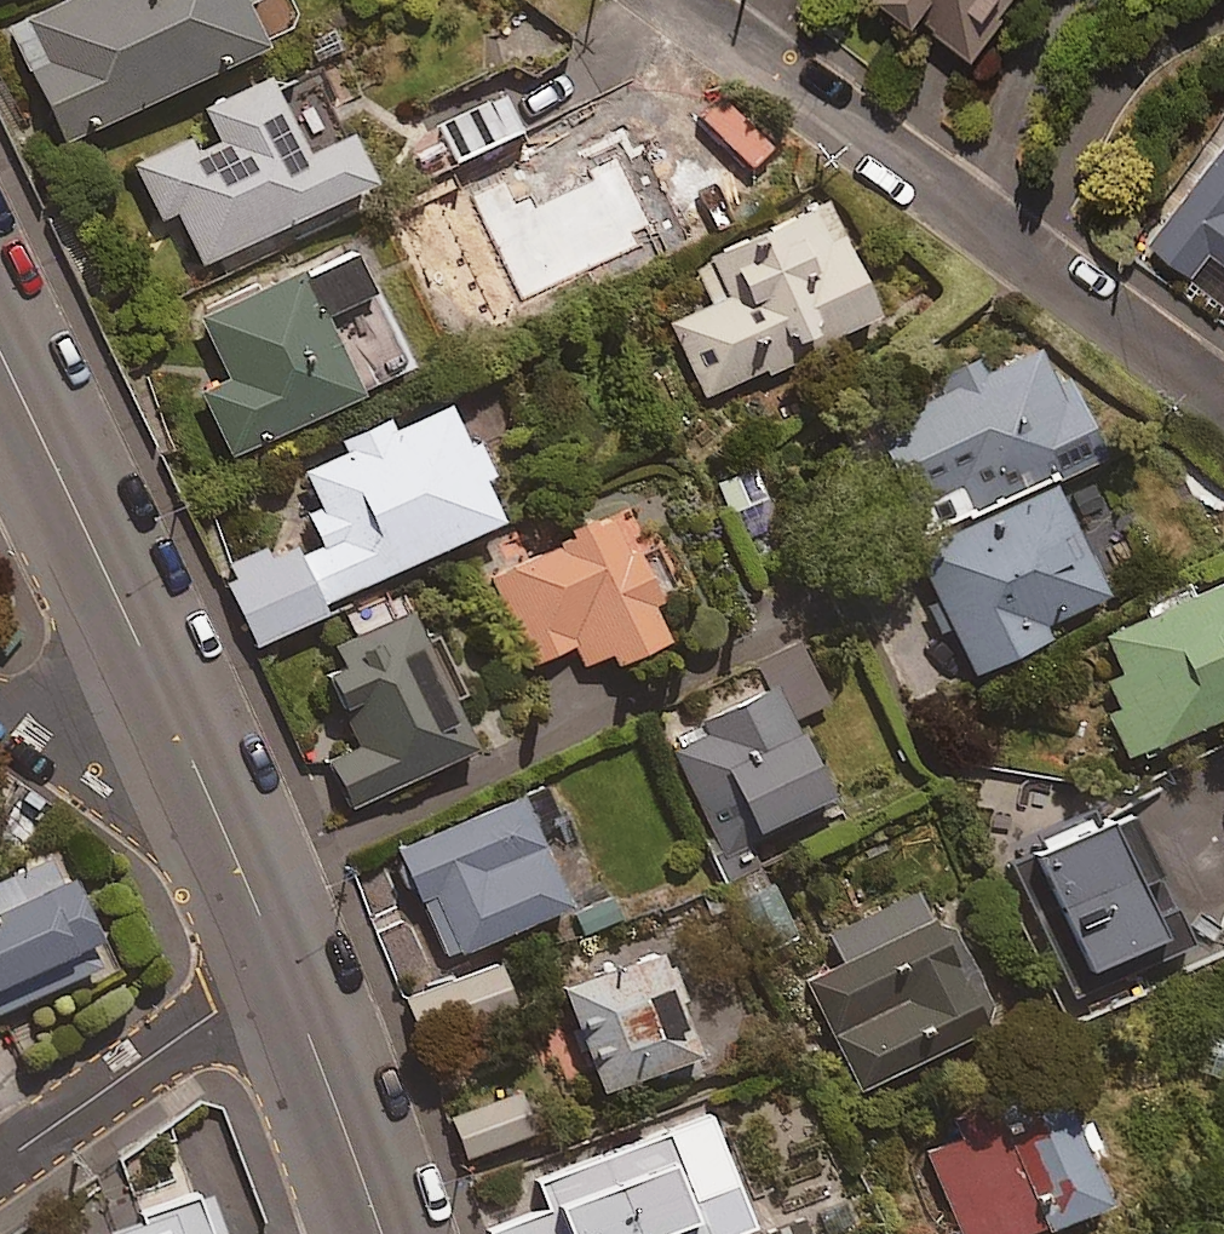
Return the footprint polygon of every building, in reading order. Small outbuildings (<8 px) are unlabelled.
[(0,19),(59,138),(259,39),(240,0),(37,0),(0,19)] [(969,46),(1000,0),(901,0),(969,46)] [(280,104),(262,68),(197,100),(207,119),(130,157),(157,212),(171,205),(197,257),(366,174),(322,84),(280,104)] [(422,250),(552,186),(505,91),(432,127),(453,171),(397,199),(422,250)] [(1142,235),(1223,293),(1223,120),(1142,235)] [(703,395),(839,333),(837,328),(875,310),(823,194),(706,247),(713,262),(693,271),(708,303),(670,321),(703,395)] [(361,279),(341,238),(194,308),(223,371),(194,385),(223,445),(405,358),(377,300),(325,325),(314,302),(361,279)] [(1100,446),(1037,332),(981,363),(971,346),(934,367),(943,382),(871,422),(929,527),(902,541),(969,663),(1043,623),(1039,616),(1136,562),(1108,512),(1076,529),(1047,475),(1100,446)] [(467,427),(460,431),(438,389),(384,418),(378,407),(334,431),(339,441),(297,463),(317,501),(302,509),(317,539),(293,552),(282,532),(216,567),(251,635),(495,505),(475,468),(486,462),(467,427)] [(611,655),(660,627),(639,593),(672,574),(630,503),(614,513),(605,497),(586,509),(582,502),(559,516),(562,523),(546,533),(537,518),(502,539),(510,554),(482,570),(533,655),(566,636),(580,658),(604,643),(611,655)] [(1115,662),(1096,672),(1111,703),(1096,711),(1117,752),(1223,697),(1223,560),(1096,625),(1115,662)] [(430,621),(413,630),(398,601),(326,638),(335,656),(320,664),(357,736),(324,753),(348,799),(468,737),(444,690),(461,682),(430,621)] [(715,879),(755,862),(745,836),(826,802),(791,715),(826,700),(787,605),(742,623),(763,674),(692,704),(703,731),(668,745),(705,834),(698,837),(715,879)] [(539,779),(513,792),(510,785),(392,841),(445,953),(563,897),(523,814),(549,802),(539,779)] [(1035,833),(1044,851),(1016,865),(1082,997),(1189,945),(1133,832),(1184,807),(1172,782),(1135,800),(1129,787),(1035,833)] [(107,961),(56,858),(0,886),(0,1014),(107,961)] [(792,931),(770,876),(732,892),(755,946),(792,931)] [(607,882),(564,904),(580,934),(623,913),(607,882)] [(982,1018),(913,885),(827,930),(840,956),(802,975),(858,1082),(982,1018)] [(648,940),(550,978),(591,1085),(690,1047),(648,940)] [(947,1125),(953,1138),(923,1151),(960,1233),(1023,1233),(1021,1231),(1102,1194),(1079,1143),(1095,1135),(1066,1072),(947,1125)] [(528,1125),(513,1083),(446,1107),(461,1149),(528,1125)] [(745,1229),(699,1117),(519,1192),(531,1222),(502,1233),(733,1233),(745,1229)] [(764,1223),(768,1233),(821,1233),(858,1220),(847,1192),(764,1223)] [(211,1206),(136,1233),(221,1233),(211,1206)]
